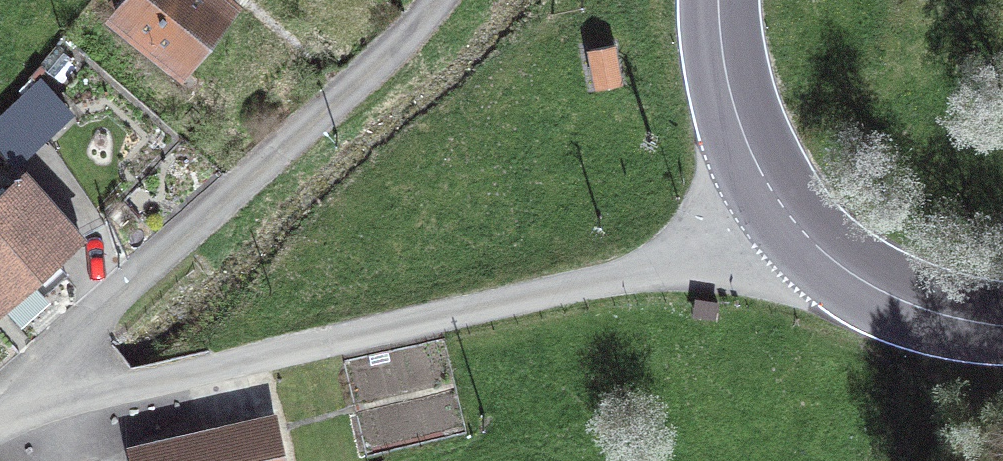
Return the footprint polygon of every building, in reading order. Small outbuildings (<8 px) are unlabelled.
[(114,3),(181,57),(226,0),(117,0),(114,3)] [(616,39),(587,44),(595,86),(624,81),(616,39)] [(0,108),(0,144),(16,161),(75,104),(36,66),(17,84),(20,88),(0,108)] [(25,172),(0,195),(0,295),(75,228),(25,172)] [(717,319),(721,298),(696,293),(692,314),(717,319)] [(253,424),(135,452),(137,460),(261,460),(253,424)]
